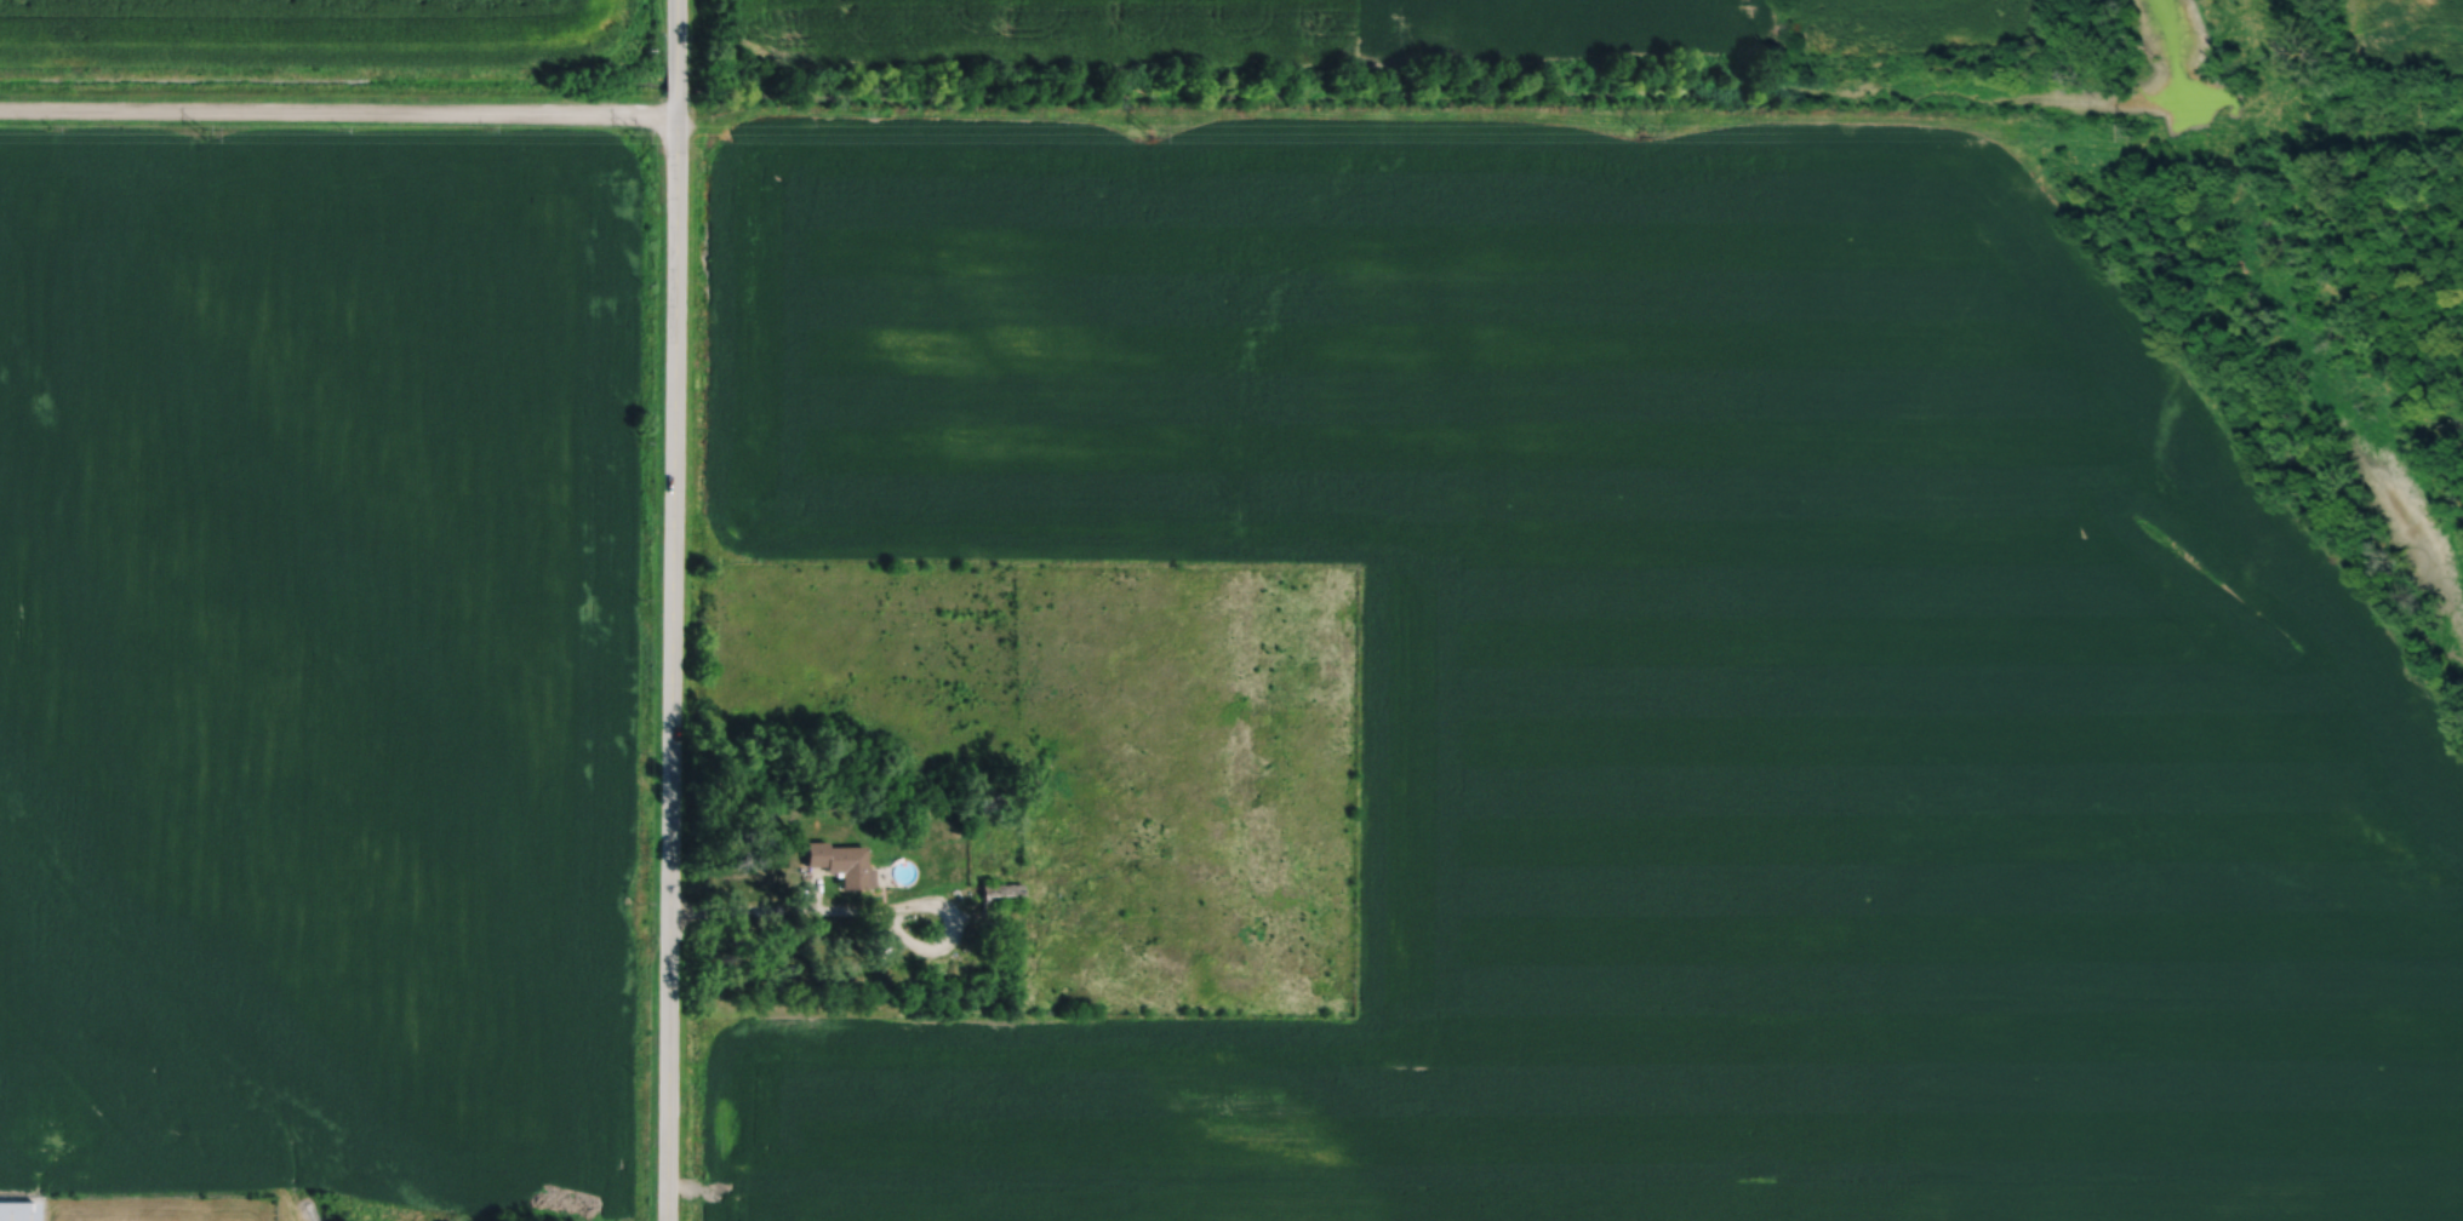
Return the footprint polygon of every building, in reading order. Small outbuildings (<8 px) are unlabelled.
[(801,843),(801,850),(805,850),(805,866),(824,866),(824,872),(834,872),(834,876),(840,876),(840,889),(865,889),(865,888),(873,888),(873,869),(865,869),(865,847),(827,847),(827,842),(805,842),(805,843),(801,843)] [(1023,886),(983,887),(984,903),(1024,902),(1023,886)] [(35,1204),(0,1204),(0,1220),(35,1220),(35,1204)]
